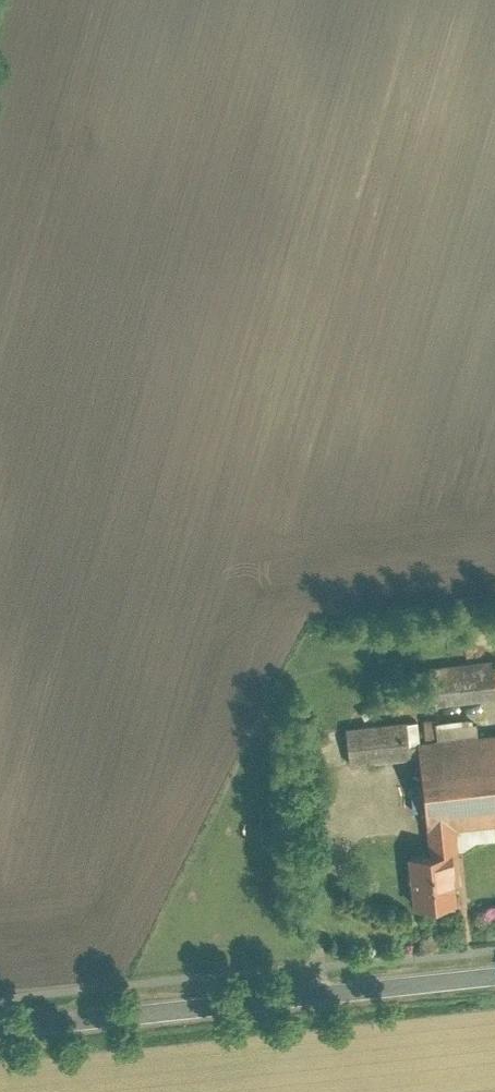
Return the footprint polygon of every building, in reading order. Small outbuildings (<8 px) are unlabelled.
[(431,663),(435,700),(494,694),(494,656),(431,663)] [(410,756),(406,716),(345,723),(349,762),(410,756)] [(417,737),(428,848),(451,846),(454,879),(461,878),(456,825),(494,821),(494,729),(417,737)] [(428,848),(407,850),(412,903),(457,898),(454,879),(451,846),(428,848)]
